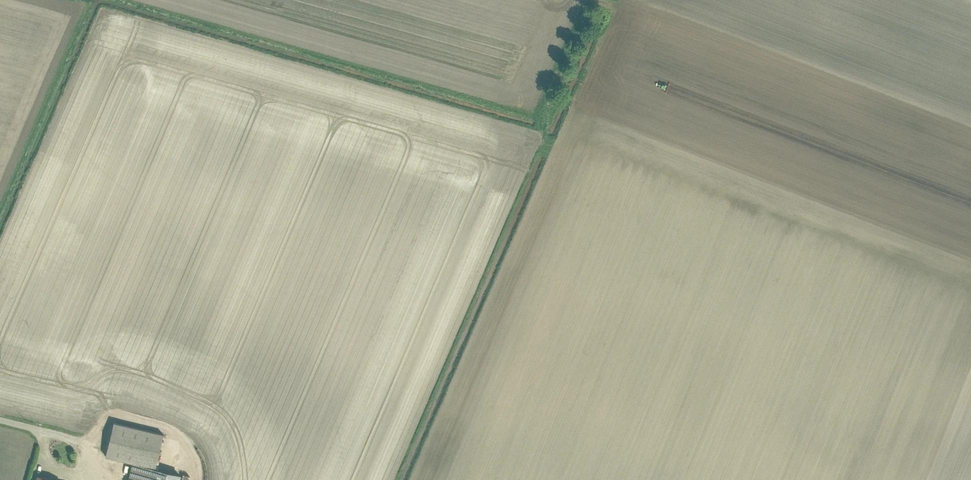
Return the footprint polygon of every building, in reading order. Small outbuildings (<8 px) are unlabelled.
[(166,467),(148,464),(154,430),(102,420),(96,452),(122,457),(118,479),(163,479),(166,467)] [(54,475),(29,470),(27,479),(53,479),(54,475)]
